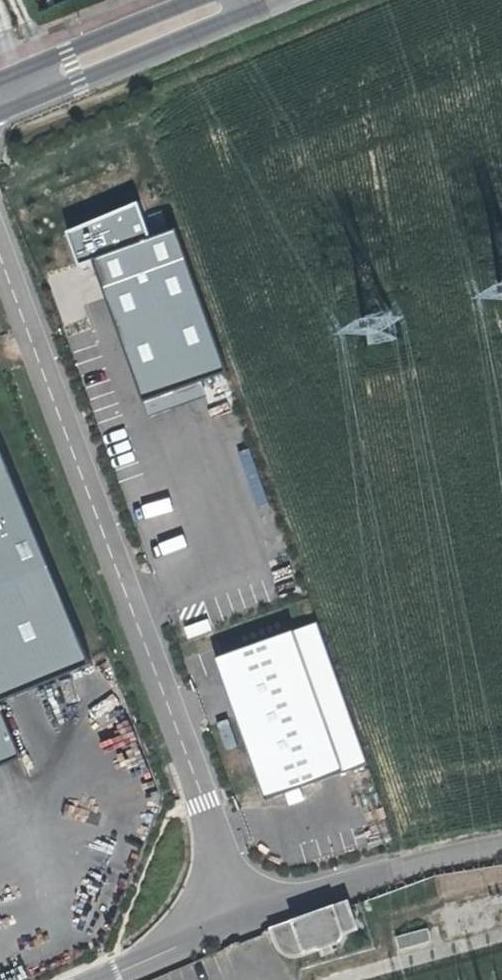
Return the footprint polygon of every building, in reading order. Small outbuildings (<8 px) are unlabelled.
[(134,202),(63,229),(75,261),(87,256),(139,394),(221,363),(170,227),(147,235),(134,202)] [(76,654),(0,471),(0,685),(76,654)] [(314,621),(213,656),(262,794),(363,760),(314,621)] [(19,754),(0,707),(0,761),(19,754)] [(283,952),(291,957),(298,954),(301,960),(315,955),(316,959),(333,952),(337,942),(356,937),(346,906),(272,933),(283,952)] [(429,930),(394,939),(398,953),(433,945),(429,930)]
